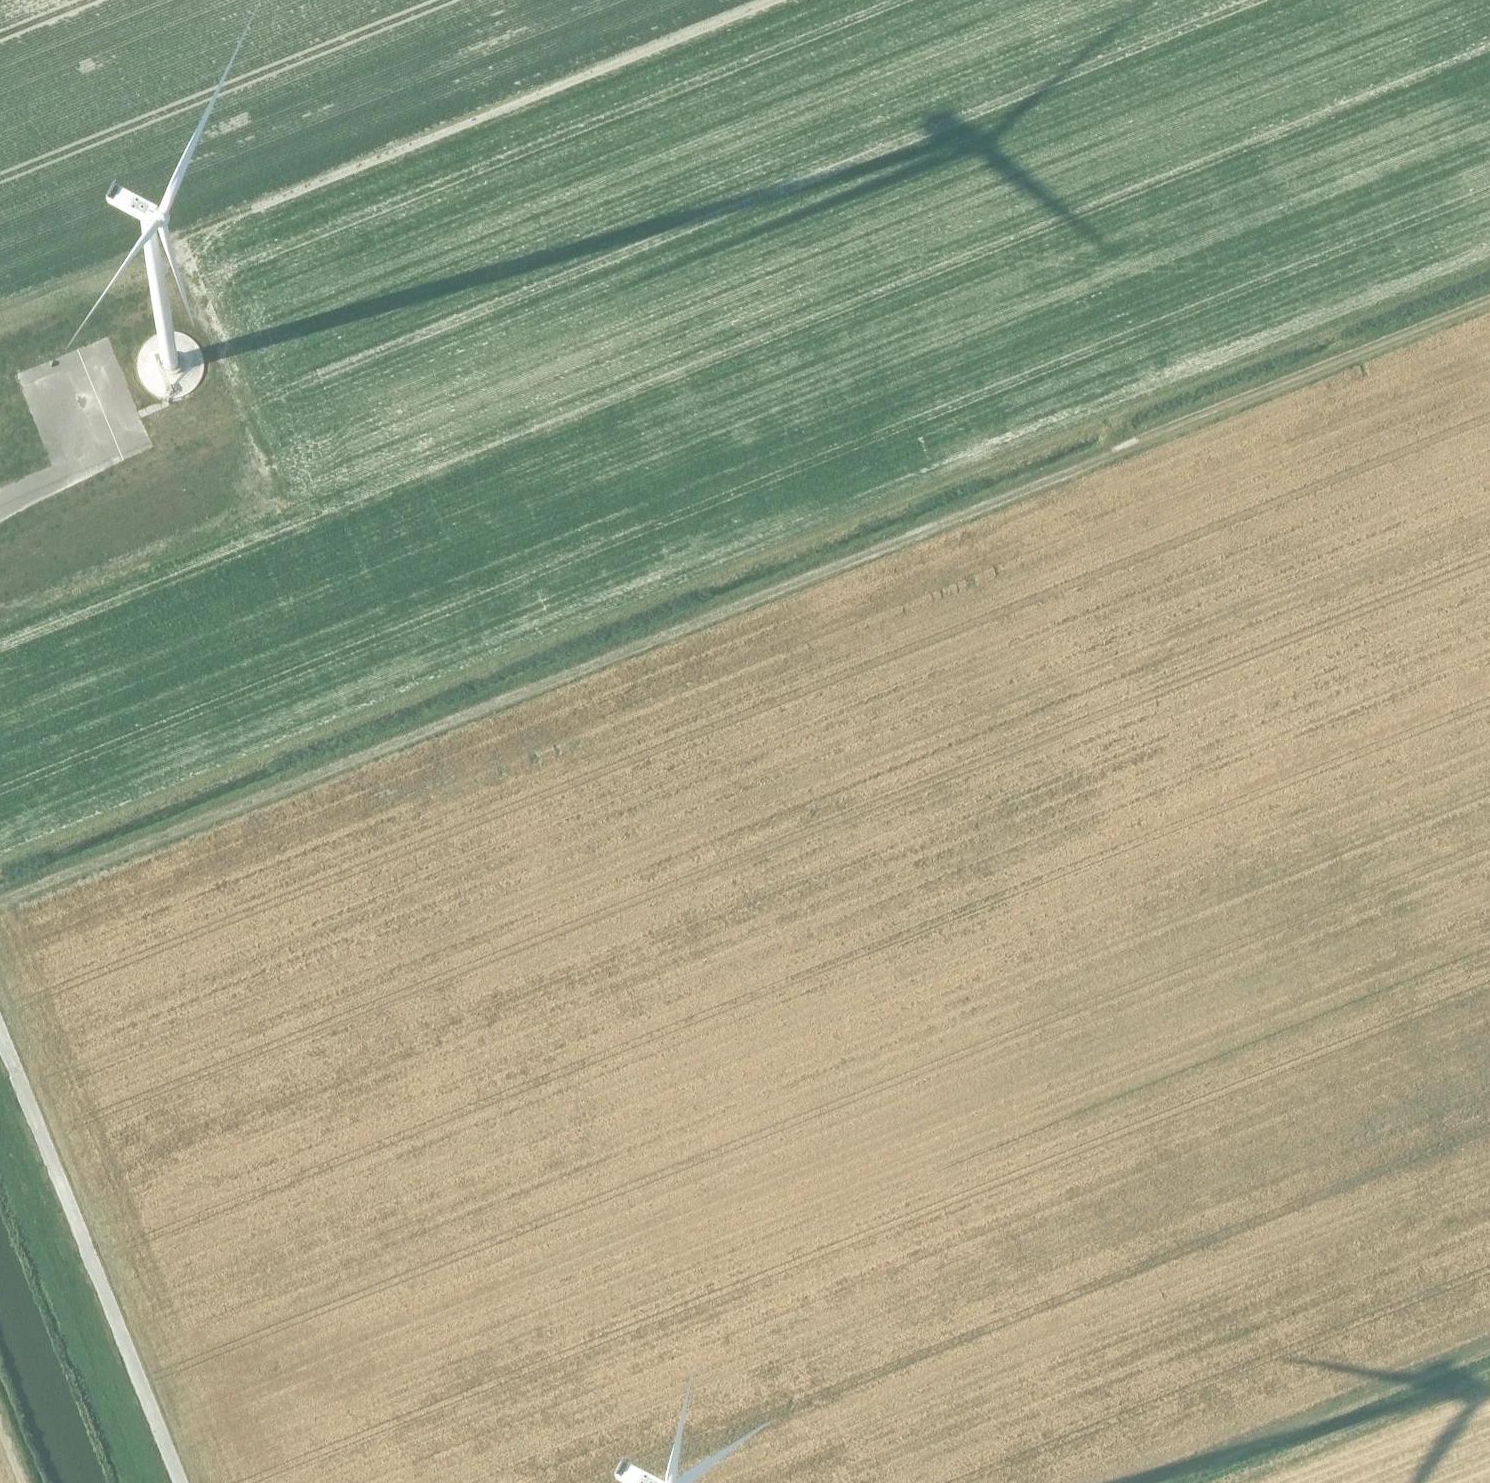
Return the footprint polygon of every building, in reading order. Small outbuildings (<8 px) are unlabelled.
[(176,356),(175,355),(174,355),(173,354),(172,354),(171,354),(170,354),(169,354),(168,354),(167,354),(166,354),(165,354),(164,355),(163,355),(162,356),(161,356),(161,357),(160,358),(159,359),(158,360),(158,361),(158,362),(157,363),(157,364),(157,365),(157,366),(157,367),(158,368),(158,369),(158,370),(159,371),(159,372),(160,373),(160,374),(161,374),(162,375),(163,375),(164,376),(165,376),(166,377),(167,377),(168,377),(169,377),(170,377),(171,377),(172,377),(173,377),(174,376),(175,376),(176,375),(177,374),(178,373),(179,372),(179,371),(180,371),(180,370),(180,369),(181,368),(181,367),(181,365),(181,364),(181,363),(180,362),(180,361),(180,360),(179,359),(178,358),(177,357),(177,356),(176,356)]
